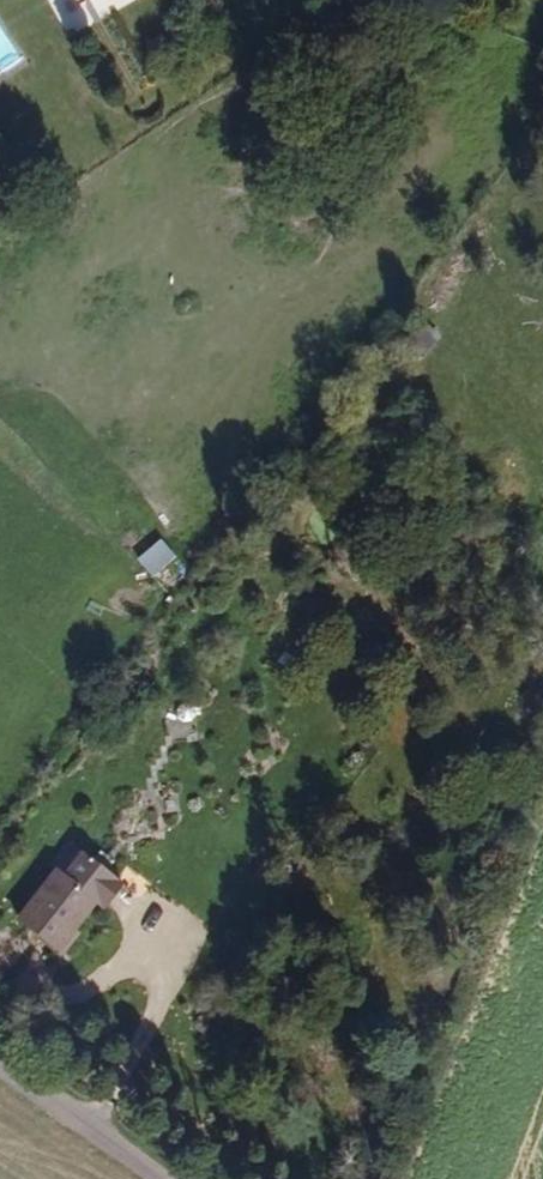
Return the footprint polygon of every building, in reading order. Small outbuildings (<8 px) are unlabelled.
[(93,21),(82,0),(49,0),(68,35),(93,21)] [(25,61),(0,20),(0,76),(25,61)] [(154,577),(178,557),(162,538),(138,559),(154,577)] [(164,710),(164,737),(196,737),(196,709),(164,710)] [(61,871),(43,894),(52,901),(70,879),(61,871)] [(101,939),(117,915),(70,879),(52,901),(16,946),(54,979),(91,931),(101,939)]
